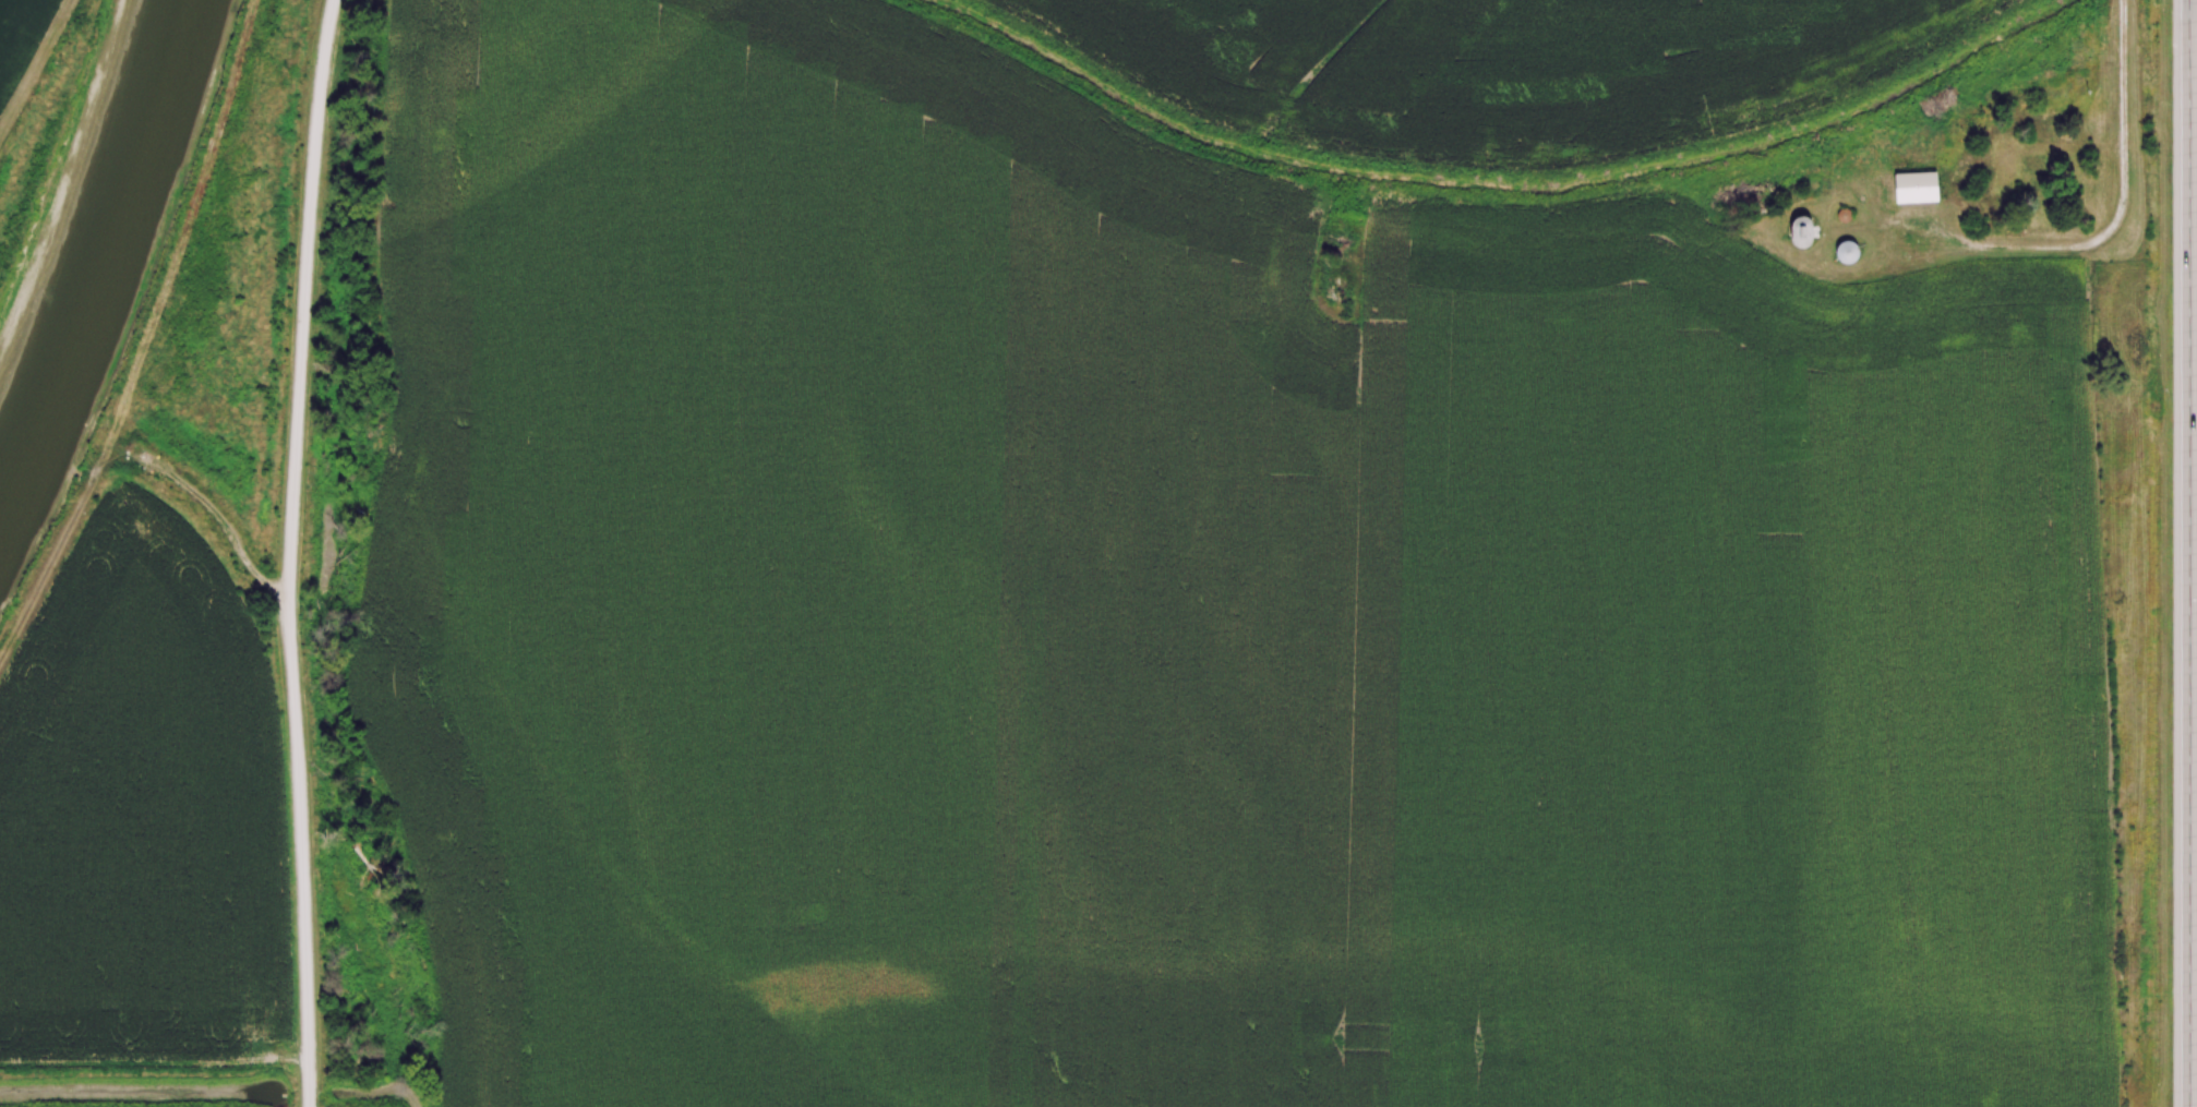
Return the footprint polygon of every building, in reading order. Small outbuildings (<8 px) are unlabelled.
[(1900,177),(1940,176),(1940,198),(1901,200),(1900,177)]
